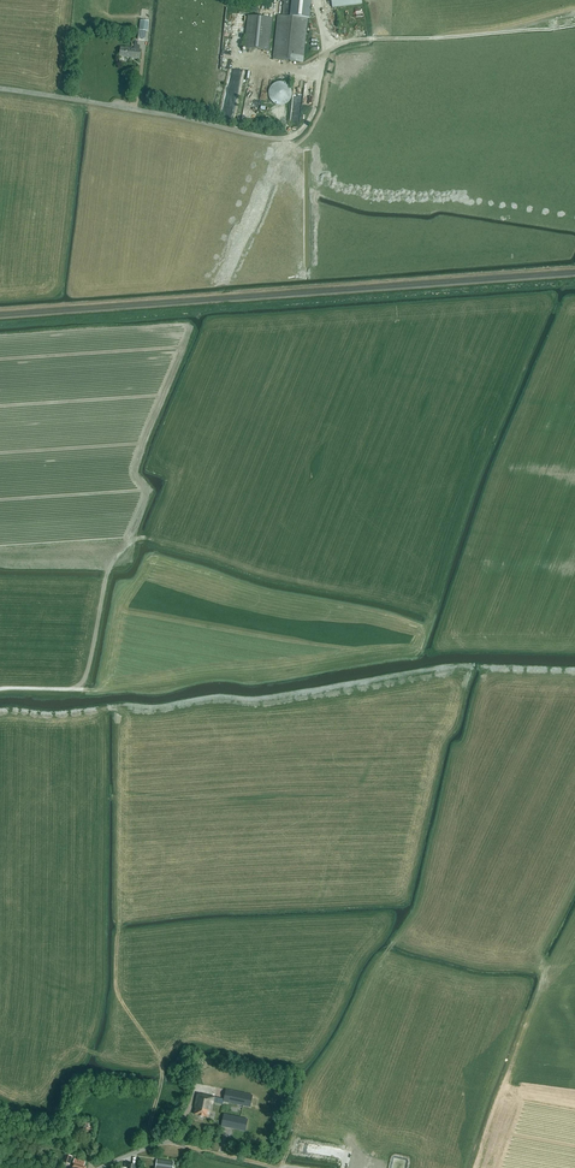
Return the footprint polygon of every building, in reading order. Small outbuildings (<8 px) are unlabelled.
[(277,15),(273,59),(303,62),(308,18),(309,19),(311,0),(284,0),(282,16),(277,15)] [(244,48),(269,51),(273,18),(243,15),(243,20),(247,21),(244,48)] [(140,30),(148,31),(149,21),(141,20),(140,30)] [(146,40),(148,31),(140,30),(139,30),(138,39),(146,40)] [(134,49),(127,48),(121,47),(120,56),(140,59),(141,50),(140,50),(140,46),(135,45),(134,49)] [(282,83),(280,82),(278,83),(276,83),(274,84),(272,85),(271,86),(270,88),(269,90),(268,92),(268,94),(268,96),(269,98),(270,100),(271,101),(272,103),(274,104),(276,105),(278,105),(280,105),(282,105),(284,105),(286,104),(287,103),(289,101),(290,100),(291,98),(291,96),(291,94),(291,92),(291,90),(290,88),(289,86),(287,85),(286,84),(284,83),(282,83)] [(250,116),(253,100),(247,99),(244,115),(250,116)] [(292,122),(302,122),(302,102),(293,102),(292,122)] [(250,1107),(253,1095),(226,1090),(224,1098),(213,1095),(212,1096),(203,1094),(203,1095),(198,1094),(195,1107),(196,1108),(195,1114),(199,1115),(199,1116),(204,1117),(204,1116),(208,1117),(210,1111),(211,1111),(213,1103),(223,1105),(223,1101),(250,1107)] [(245,1131),(248,1119),(224,1114),(221,1126),(245,1131)] [(83,1122),(82,1131),(88,1132),(89,1130),(92,1130),(92,1127),(89,1126),(90,1123),(83,1122)] [(70,1164),(72,1156),(66,1154),(63,1162),(70,1164)] [(86,1166),(84,1165),(86,1162),(75,1158),(72,1167),(86,1167),(86,1166)] [(174,1162),(157,1160),(156,1167),(173,1167),(174,1162)]
